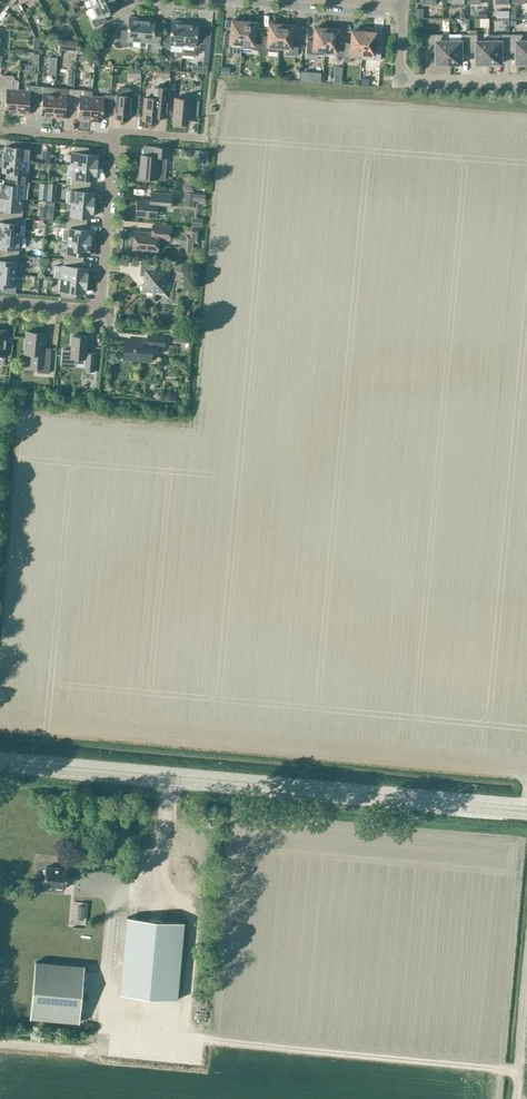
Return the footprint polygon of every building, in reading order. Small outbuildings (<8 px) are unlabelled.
[(2,9),(6,4),(11,7),(16,0),(0,0),(0,7),(2,9)] [(92,6),(97,18),(91,20),(94,27),(106,22),(104,16),(117,9),(115,3),(116,3),(114,0),(105,0),(92,6)] [(502,17),(503,9),(490,9),(490,16),(502,17)] [(140,42),(142,18),(129,17),(128,31),(121,30),(120,44),(127,44),(129,46),(132,46),(132,41),(140,42)] [(142,18),(140,42),(147,42),(146,48),(148,50),(151,50),(150,53),(158,54),(160,34),(153,33),(154,19),(142,18)] [(241,48),(243,20),(234,19),(233,21),(231,21),(230,33),(224,33),(222,47),(229,48),(229,52),(240,53),(241,48)] [(252,50),(260,50),(261,36),(254,35),(255,23),(253,22),(253,20),(243,20),(241,48),(252,49),(252,50)] [(164,34),(163,48),(170,48),(170,51),(182,52),(182,45),(184,22),(172,21),(171,35),(164,34)] [(182,52),(181,55),(195,56),(196,50),(201,51),(204,51),(205,35),(196,34),(197,24),(197,23),(184,22),(182,45),(182,52)] [(261,36),(260,50),(259,55),(267,55),(267,51),(278,52),(279,47),(281,23),(271,22),(270,24),(269,24),(267,37),(261,36)] [(281,23),(279,47),(285,47),(284,55),(297,56),(299,39),(291,39),(292,26),(291,26),(291,23),(281,23)] [(324,51),(326,27),(316,26),(316,28),(314,28),(313,40),(306,40),(305,58),(317,59),(318,55),(324,55),(324,51)] [(324,55),(324,56),(335,57),(342,57),(344,43),(337,42),(338,30),(336,29),(336,27),(326,27),(324,51),(324,55)] [(43,31),(46,37),(54,33),(51,28),(43,31)] [(350,57),(361,58),(362,54),(364,30),(354,29),(353,31),(351,31),(350,44),(344,43),(342,57),(342,62),(349,62),(350,57)] [(364,30),(362,54),(361,58),(372,59),(372,60),(380,60),(381,46),(374,46),(375,33),(373,32),(374,30),(364,30)] [(469,35),(469,50),(477,50),(477,64),(489,64),(489,41),(477,41),(477,35),(476,35),(476,30),(469,30),(469,35)] [(509,34),(489,35),(489,41),(489,64),(502,64),(502,50),(509,50),(509,34)] [(509,50),(517,50),(517,64),(526,64),(526,41),(523,41),(523,34),(509,34),(509,50)] [(449,64),(449,41),(443,41),(443,35),(429,35),(429,50),(437,50),(437,64),(449,64)] [(449,41),(449,64),(462,64),(462,50),(469,50),(469,35),(461,35),(461,41),(449,41)] [(59,49),(68,50),(68,40),(60,39),(59,49)] [(311,72),(310,82),(320,82),(320,73),(311,72)] [(18,90),(12,89),(13,76),(2,75),(0,76),(0,99),(5,100),(4,111),(5,111),(5,113),(11,114),(13,112),(16,112),(18,90)] [(18,90),(16,112),(18,112),(20,114),(27,115),(27,113),(28,113),(29,102),(35,103),(37,86),(25,85),(24,90),(18,90)] [(37,85),(37,86),(35,103),(41,103),(41,114),(41,116),(48,117),(50,115),(53,115),(55,93),(55,88),(56,87),(37,85)] [(139,95),(132,94),(132,90),(130,87),(119,86),(117,89),(116,95),(116,96),(115,104),(114,118),(128,119),(129,114),(138,115),(139,95)] [(158,117),(166,118),(169,89),(154,87),(153,98),(145,98),(143,121),(157,122),(158,117)] [(55,93),(53,115),(55,116),(57,118),(64,118),(64,116),(65,116),(66,105),(72,106),(73,92),(73,89),(55,88),(55,93)] [(73,92),(72,106),(78,106),(77,117),(78,118),(78,119),(85,120),(87,118),(89,118),(91,96),(92,91),(85,90),(73,89),(73,92)] [(91,96),(89,118),(92,119),(94,121),(100,121),(101,119),(102,120),(102,108),(109,109),(109,103),(110,95),(103,95),(103,97),(91,96)] [(195,118),(197,98),(189,97),(189,99),(175,98),(173,121),(188,122),(188,117),(195,118)] [(5,147),(4,159),(24,161),(29,161),(30,147),(28,147),(29,142),(15,141),(14,148),(5,147)] [(71,165),(75,166),(96,167),(97,155),(87,154),(88,147),(74,146),(73,153),(72,153),(71,165)] [(141,155),(139,178),(164,180),(166,158),(168,158),(168,150),(153,149),(152,156),(141,155)] [(200,150),(199,163),(207,163),(208,151),(200,150)] [(11,179),(25,180),(26,173),(23,172),(24,161),(4,159),(2,171),(12,172),(11,179)] [(71,177),(70,184),(84,185),(85,182),(90,182),(90,179),(94,179),(96,167),(75,166),(74,177),(71,177)] [(1,184),(0,197),(21,199),(25,199),(26,187),(28,188),(29,180),(25,180),(11,179),(11,185),(1,184)] [(39,183),(39,191),(46,192),(47,184),(39,183)] [(183,183),(183,190),(193,191),(194,183),(183,183)] [(71,203),(92,205),(93,193),(84,192),(84,185),(70,184),(70,191),(68,190),(67,203),(71,203)] [(47,192),(46,199),(55,200),(55,192),(47,192)] [(135,215),(155,217),(156,207),(169,208),(170,194),(150,193),(150,201),(136,200),(135,215)] [(8,216),(22,218),(22,210),(20,210),(21,199),(0,197),(0,209),(8,210),(8,216)] [(67,222),(81,223),(81,216),(91,217),(92,205),(71,203),(70,215),(68,214),(67,222)] [(17,236),(18,225),(21,225),(22,218),(8,216),(7,223),(0,222),(0,235),(17,236)] [(192,217),(191,226),(200,226),(201,218),(192,217)] [(63,228),(62,240),(68,241),(89,243),(90,230),(80,230),(81,223),(67,222),(66,229),(63,228)] [(132,250),(157,252),(158,239),(169,240),(170,226),(152,225),(152,233),(134,231),(132,250)] [(198,242),(199,229),(190,228),(189,241),(198,242)] [(0,235),(0,247),(5,247),(4,254),(18,255),(19,249),(20,249),(21,236),(17,236),(0,235)] [(62,240),(60,252),(64,252),(64,259),(78,261),(78,254),(88,255),(89,243),(68,241),(62,240)] [(14,274),(15,262),(18,263),(18,255),(4,254),(4,261),(0,260),(0,273),(14,274)] [(62,266),(61,278),(85,280),(86,268),(77,267),(78,261),(64,259),(63,266),(62,266)] [(185,271),(186,262),(177,262),(176,271),(185,271)] [(138,286),(137,295),(155,297),(155,292),(164,293),(168,298),(169,290),(169,284),(170,282),(165,282),(165,278),(170,273),(171,267),(140,264),(139,275),(144,276),(143,281),(138,286)] [(0,273),(0,285),(1,285),(1,292),(15,293),(15,286),(13,286),(14,274),(0,273)] [(85,280),(61,278),(59,290),(61,290),(60,297),(74,298),(75,292),(84,293),(85,280)] [(42,353),(44,334),(26,332),(24,353),(32,354),(31,367),(37,368),(37,372),(49,373),(50,354),(42,353)] [(164,347),(165,336),(147,335),(146,342),(124,340),(123,359),(150,361),(152,346),(164,347)] [(85,353),(86,337),(72,336),(70,351),(62,350),(60,365),(73,366),(74,358),(87,359),(86,370),(93,371),(95,354),(85,353)] [(75,881),(76,870),(66,870),(66,869),(45,867),(43,885),(65,887),(66,880),(75,881)] [(127,917),(120,993),(177,998),(184,922),(127,917)] [(36,961),(31,1018),(77,1022),(83,965),(36,961)]
